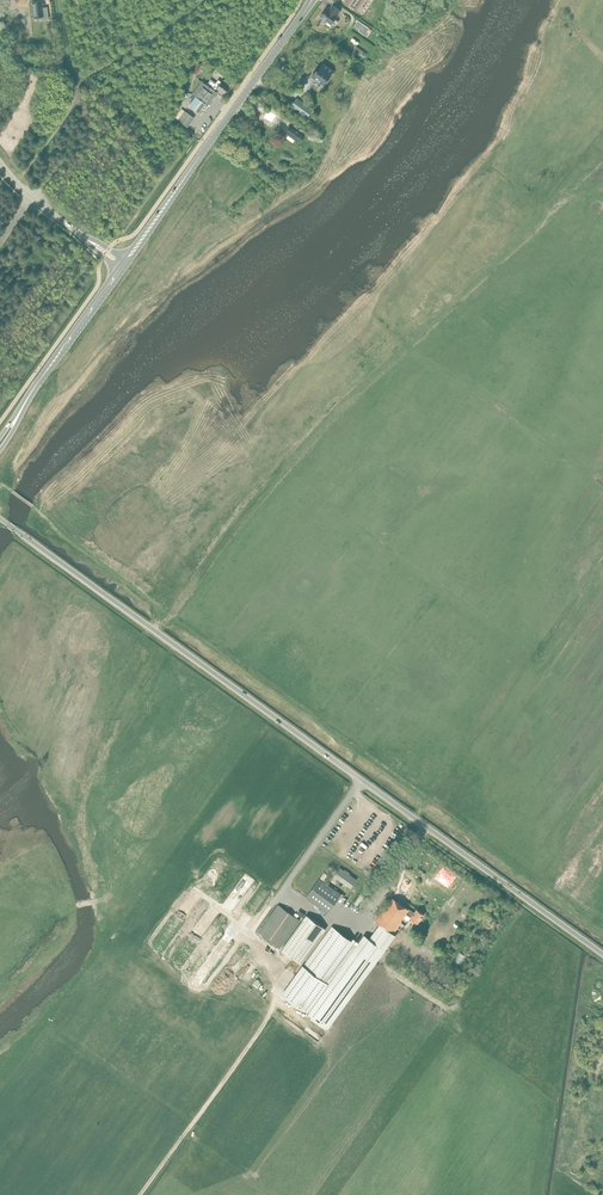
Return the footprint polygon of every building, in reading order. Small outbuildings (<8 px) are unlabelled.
[(41,0),(32,1),(34,17),(40,17),(40,20),(48,19),(47,7),(42,7),(41,0)] [(345,1),(361,12),(370,0),(346,0),(345,1)] [(340,10),(332,5),(329,10),(326,8),(320,16),(323,18),(321,21),(325,24),(327,21),(331,24),(332,23),(335,25),(338,21),(335,19),(337,16),(336,15),(340,10)] [(358,21),(355,26),(359,29),(358,31),(365,34),(369,28),(358,21)] [(356,46),(353,51),(360,55),(362,51),(363,50),(356,46)] [(198,62),(191,71),(197,76),(199,73),(200,74),(203,70),(202,69),(204,67),(198,62)] [(315,70),(311,76),(321,83),(325,77),(326,79),(332,71),(322,64),(317,71),(315,70)] [(207,86),(213,90),(215,87),(218,90),(217,92),(222,95),(223,93),(228,86),(226,84),(227,82),(224,80),(222,82),(221,81),(220,82),(217,79),(214,83),(210,80),(207,86)] [(195,96),(188,106),(196,112),(197,113),(204,103),(208,105),(217,93),(213,90),(207,86),(203,83),(200,81),(191,94),(195,96)] [(296,97),(290,107),(306,118),(313,109),(296,97)] [(267,109),(262,117),(270,122),(275,114),(267,109)] [(184,110),(177,120),(185,126),(192,117),(184,110)] [(248,116),(241,126),(246,129),(253,119),(248,116)] [(289,124),(284,131),(288,136),(289,134),(295,139),(294,140),(300,142),(305,136),(289,124)] [(227,861),(218,855),(197,885),(205,891),(227,861)] [(237,870),(228,863),(206,892),(215,899),(237,870)] [(340,867),(335,875),(351,887),(357,879),(349,874),(350,873),(345,869),(344,870),(340,867)] [(342,894),(325,882),(329,876),(323,872),(319,878),(306,897),(328,913),(342,894)] [(253,879),(245,873),(222,904),(230,910),(253,879)] [(200,897),(192,891),(152,946),(160,951),(200,897)] [(392,897),(375,921),(380,924),(393,934),(401,922),(400,921),(406,914),(411,917),(410,919),(417,924),(423,915),(416,909),(414,913),(409,910),(403,905),(396,900),(392,897)] [(278,904),(258,933),(279,948),(300,920),(278,904)] [(219,913),(210,906),(171,959),(181,966),(219,913)] [(307,915),(281,949),(300,964),(326,929),(307,915)] [(199,986),(231,941),(237,933),(225,924),(187,977),(199,986)] [(283,995),(328,1028),(395,935),(393,934),(380,924),(379,927),(370,939),(365,935),(362,939),(358,945),(343,934),(333,926),(283,995)]
